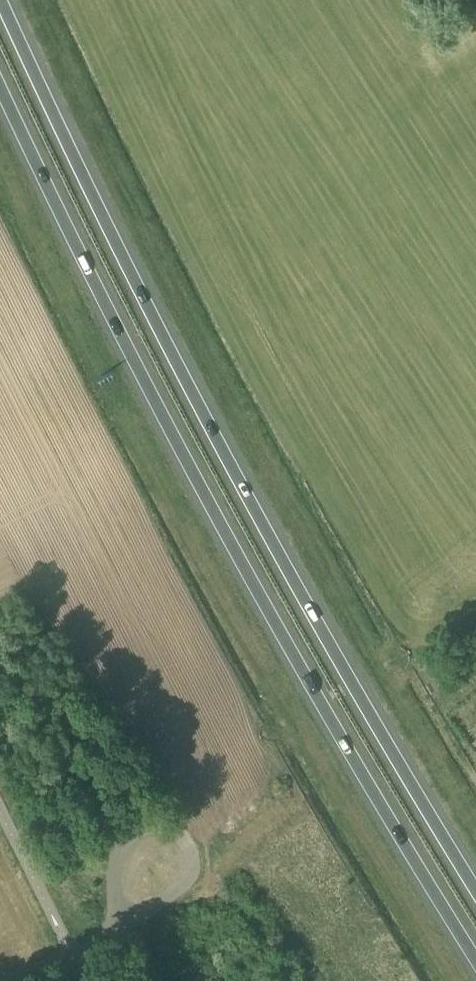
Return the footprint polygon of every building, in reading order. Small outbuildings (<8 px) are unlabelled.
[(475,777),(475,758),(467,766),(475,777)] [(464,810),(475,800),(475,792),(474,790),(459,803),(464,810)]
